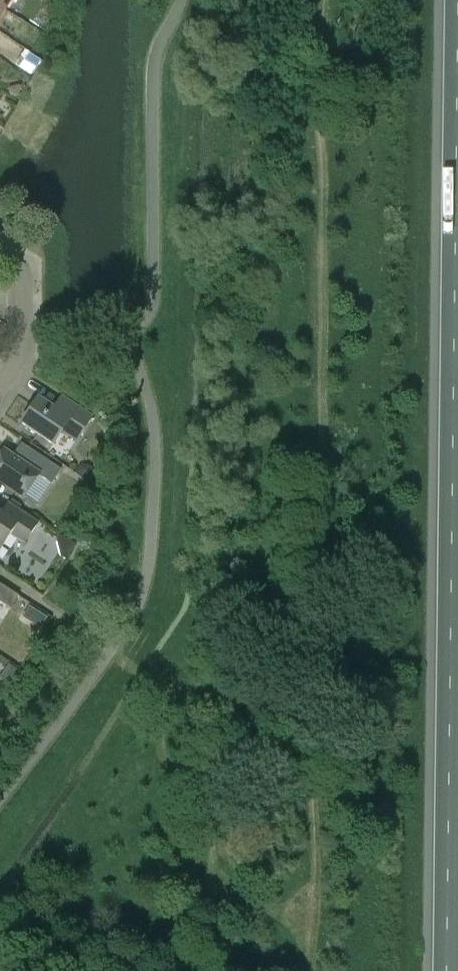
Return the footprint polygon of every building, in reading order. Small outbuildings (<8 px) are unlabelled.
[(5,10),(11,0),(0,0),(0,7),(5,10)] [(38,399),(21,424),(53,445),(61,432),(75,441),(91,417),(66,401),(58,412),(38,399)] [(0,456),(0,482),(23,497),(38,476),(51,485),(61,470),(25,446),(16,459),(4,451),(0,456)] [(90,483),(98,472),(87,465),(80,465),(75,473),(90,483)] [(83,494),(90,484),(82,478),(75,489),(83,494)] [(39,522),(15,507),(7,518),(0,514),(0,550),(11,534),(25,543),(39,522)] [(18,596),(0,584),(0,603),(10,609),(18,596)] [(47,618),(30,607),(23,618),(40,629),(47,618)]
